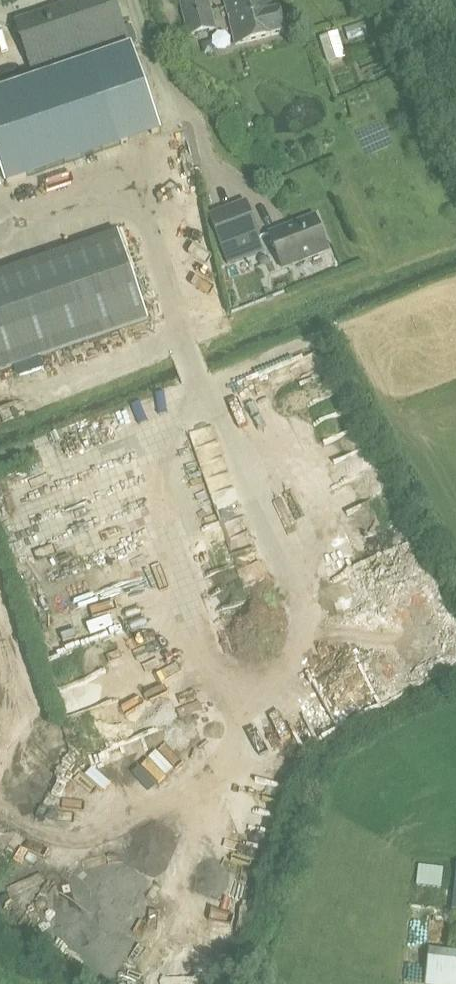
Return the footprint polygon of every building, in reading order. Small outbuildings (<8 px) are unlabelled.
[(35,76),(130,44),(115,0),(93,0),(18,26),(35,76)] [(189,35),(215,29),(208,0),(181,0),(189,35)] [(236,45),(270,36),(286,32),(280,10),(276,11),(274,0),(225,0),(236,45)] [(80,66),(109,150),(160,133),(131,49),(80,66)] [(19,111),(43,104),(39,91),(15,98),(19,111)] [(58,109),(29,120),(34,134),(63,122),(58,109)] [(27,161),(47,154),(44,143),(23,150),(27,161)] [(210,215),(229,266),(265,252),(260,239),(262,238),(247,200),(210,215)] [(269,234),(282,269),(329,250),(316,216),(269,234)] [(148,319),(118,233),(0,274),(0,370),(148,319)] [(231,386),(246,411),(266,398),(251,373),(231,386)] [(130,428),(152,424),(147,402),(126,406),(130,428)] [(345,461),(353,453),(346,445),(356,435),(339,418),(321,436),(345,461)] [(200,445),(216,438),(211,426),(194,434),(200,445)] [(213,473),(219,507),(241,503),(235,470),(213,473)] [(203,522),(212,539),(230,529),(221,512),(203,522)] [(48,586),(81,586),(81,569),(48,569),(48,586)] [(82,588),(57,595),(61,611),(86,603),(82,588)] [(136,600),(67,622),(71,634),(140,612),(136,600)] [(266,621),(248,631),(267,665),(285,655),(266,621)] [(103,657),(131,645),(124,629),(97,641),(103,657)] [(165,654),(181,641),(174,633),(159,646),(165,654)] [(167,658),(149,666),(153,675),(171,667),(167,658)] [(159,688),(164,701),(188,692),(183,679),(159,688)] [(196,712),(220,705),(215,690),(192,697),(196,712)] [(416,885),(441,888),(442,869),(418,866),(416,885)] [(43,900),(48,909),(57,903),(45,882),(23,896),(30,907),(43,900)] [(430,949),(427,975),(437,976),(436,983),(455,983),(455,952),(430,949)]
